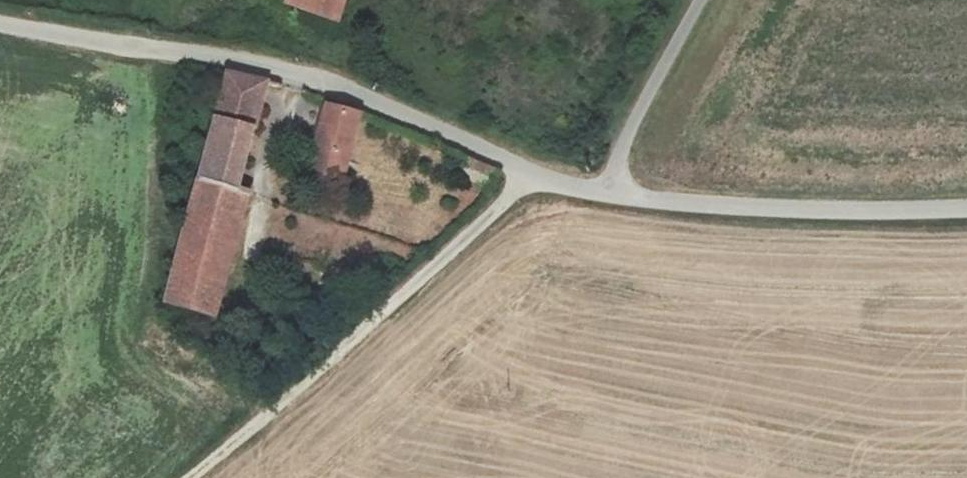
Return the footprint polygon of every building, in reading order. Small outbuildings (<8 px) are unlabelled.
[(334,19),(340,0),(287,0),(286,3),(334,19)] [(229,68),(198,177),(240,188),(268,79),(229,68)] [(310,177),(341,185),(357,122),(345,118),(349,108),(328,101),(310,177)] [(251,191),(240,188),(198,177),(162,303),(215,318),(251,191)]
